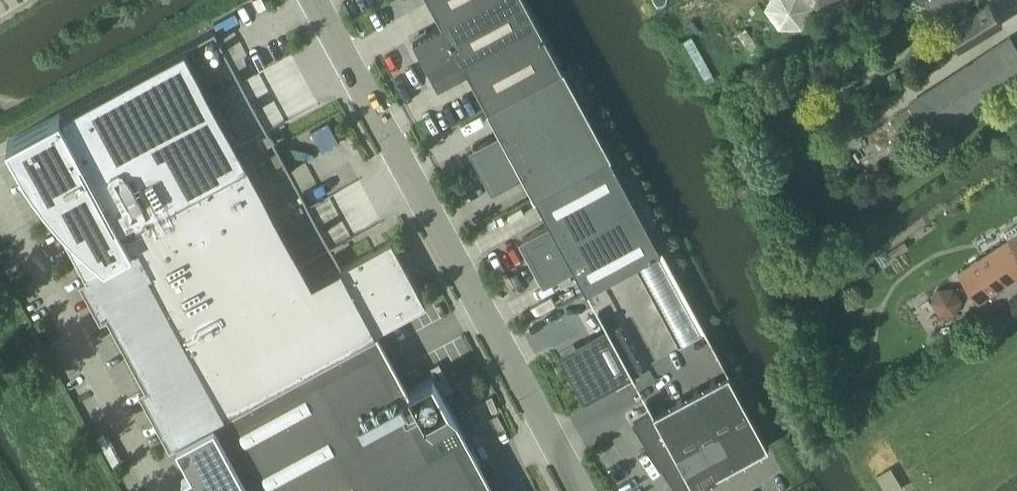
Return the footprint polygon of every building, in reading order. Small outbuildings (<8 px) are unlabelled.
[(441,23),(413,38),(438,84),(466,69),(500,133),(473,147),(472,146),(471,147),(493,188),(494,187),(493,186),(521,171),(549,223),(520,238),(542,279),(571,264),(585,290),(661,250),(527,0),(429,0),(441,23)] [(809,0),(768,0),(764,8),(777,28),(802,27),(812,5),(809,0)] [(833,0),(813,0),(818,9),(833,0)] [(938,16),(964,0),(928,0),(938,16)] [(959,50),(1002,23),(989,2),(946,29),(959,50)] [(1016,77),(1016,47),(1011,37),(910,103),(930,133),(1016,77)] [(101,316),(107,313),(145,383),(138,387),(158,424),(167,441),(168,443),(175,439),(377,330),(426,304),(391,240),(312,283),(247,162),(184,45),(7,141),(18,162),(33,186),(45,203),(52,211),(75,254),(86,273),(80,277),(101,316)] [(896,128),(913,117),(908,109),(890,120),(896,128)] [(274,142),(270,133),(257,141),(261,149),(274,142)] [(958,272),(978,302),(1016,276),(1016,222),(1004,231),(1006,234),(1005,235),(1008,239),(958,272)] [(904,241),(897,245),(901,251),(902,252),(909,247),(904,241)] [(937,288),(930,302),(939,315),(955,314),(961,300),(953,287),(937,288)] [(679,288),(655,301),(660,310),(683,297),(679,288)] [(617,323),(590,338),(615,384),(642,369),(617,323)] [(434,375),(408,388),(377,330),(175,439),(191,468),(183,472),(194,490),(496,490),(434,375)] [(600,393),(615,384),(590,338),(575,346),(558,354),(584,401),(600,393)] [(635,428),(676,490),(687,490),(705,482),(705,481),(767,447),(727,373),(651,413),(650,412),(642,417),(645,422),(635,428)] [(902,489),(889,468),(876,476),(884,490),(898,490),(902,489)]
